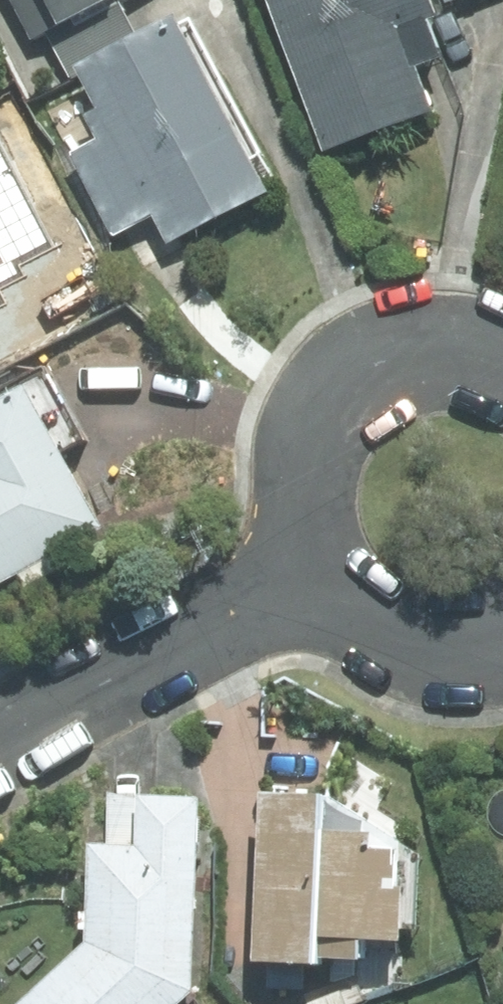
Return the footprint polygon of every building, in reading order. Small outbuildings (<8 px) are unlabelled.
[(25,49),(44,40),(112,5),(122,0),(1,0),(25,49)] [(316,164),(368,145),(425,123),(409,80),(403,82),(388,43),(419,31),(428,28),(418,0),(255,0),(316,164)] [(442,10),(468,0),(438,0),(442,10)] [(134,46),(112,5),(44,40),(66,82),(134,46)] [(134,46),(66,82),(87,122),(78,127),(90,151),(66,164),(109,247),(145,229),(160,256),(187,242),(260,204),(167,29),(134,46)] [(433,71),(419,31),(388,43),(403,82),(409,80),(433,71)] [(9,276),(0,259),(0,281),(9,276)] [(10,328),(0,311),(0,334),(10,328)] [(0,410),(0,593),(94,542),(18,401),(0,410)] [(280,804),(244,802),(237,975),(300,977),(300,967),(342,968),(343,948),(386,950),(388,900),(381,899),(383,859),(357,858),(358,844),(304,842),(305,805),(280,804)] [(127,803),(126,857),(106,856),(89,856),(86,856),(82,855),(81,875),(81,883),(81,901),(80,946),(18,1003),(182,1003),(186,1000),(191,805),(149,804),(131,803),(127,803)]
